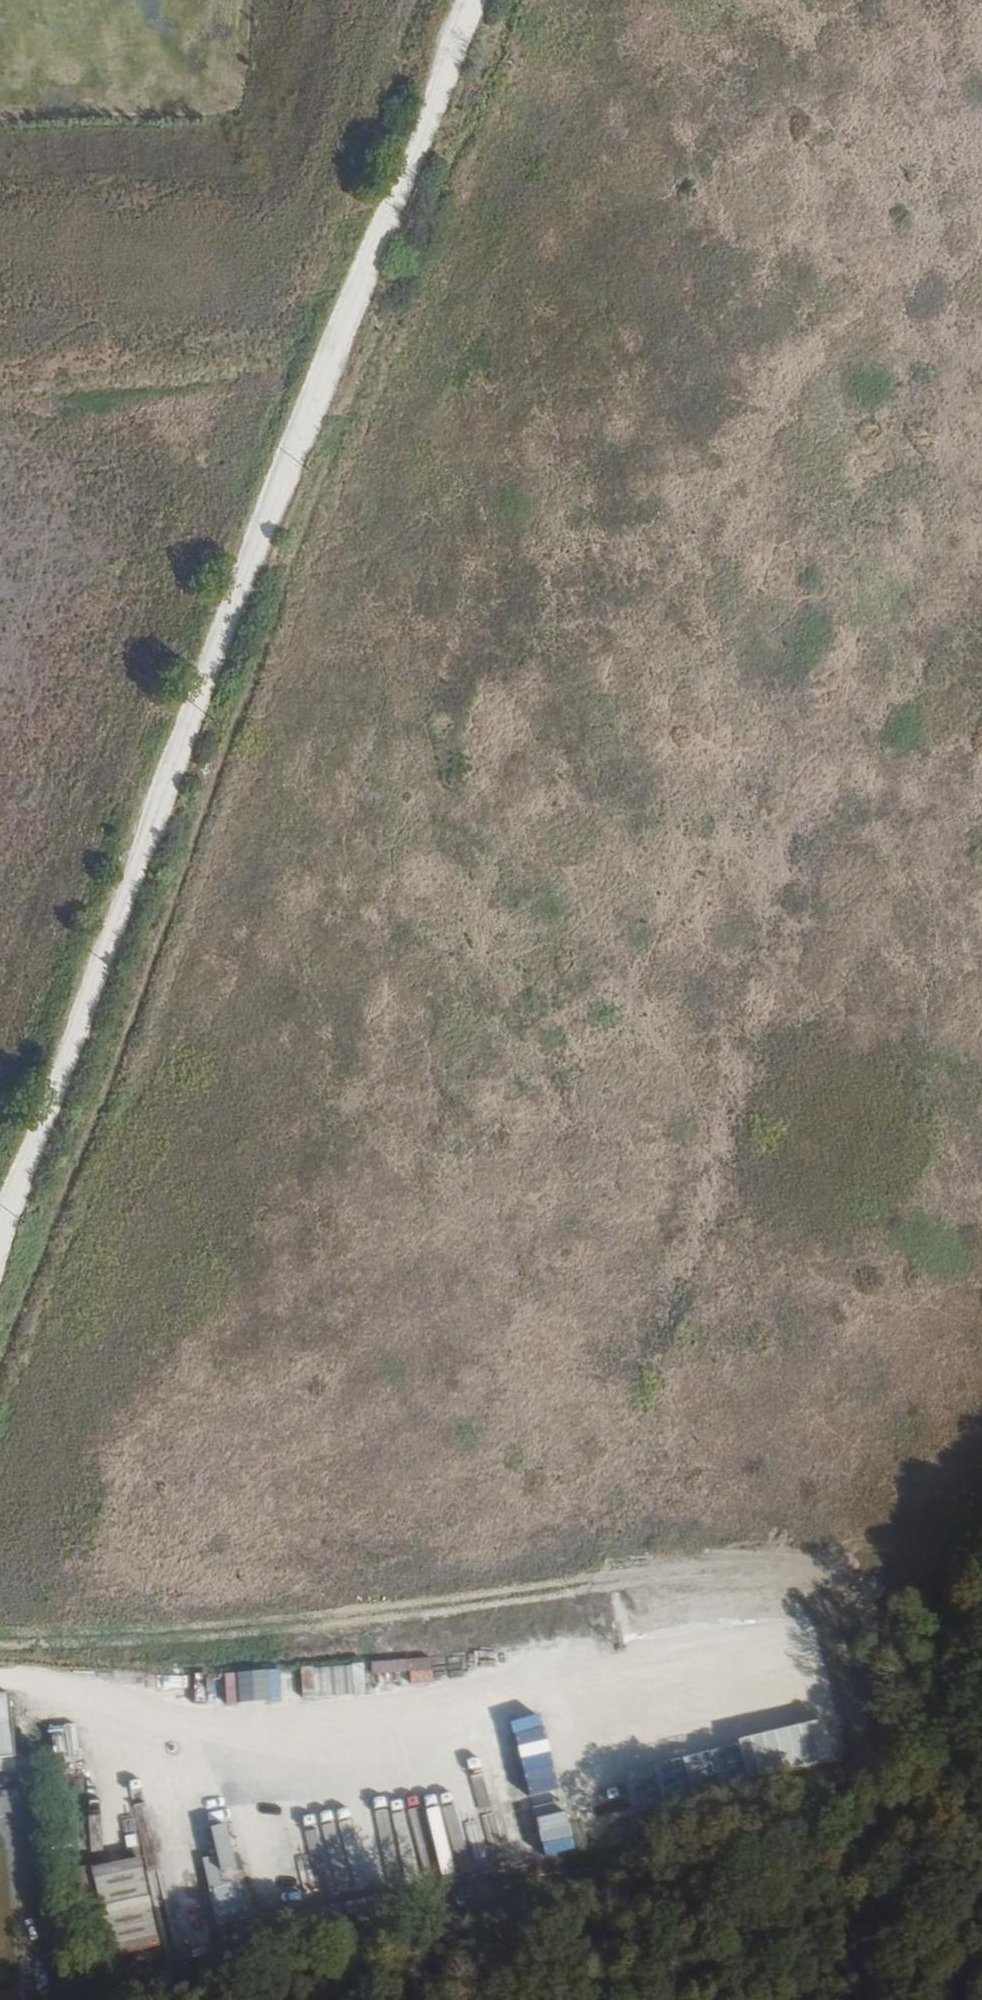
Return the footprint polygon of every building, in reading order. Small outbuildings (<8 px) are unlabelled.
[(14,1755),(11,1693),(0,1694),(0,1756),(14,1755)] [(597,1806),(568,1811),(573,1843),(630,1834),(624,1796),(596,1800),(597,1806)] [(141,1855),(94,1866),(107,1925),(154,1915),(141,1855)] [(132,1951),(159,1944),(151,1911),(144,1913),(146,1922),(126,1927),(132,1951)]
